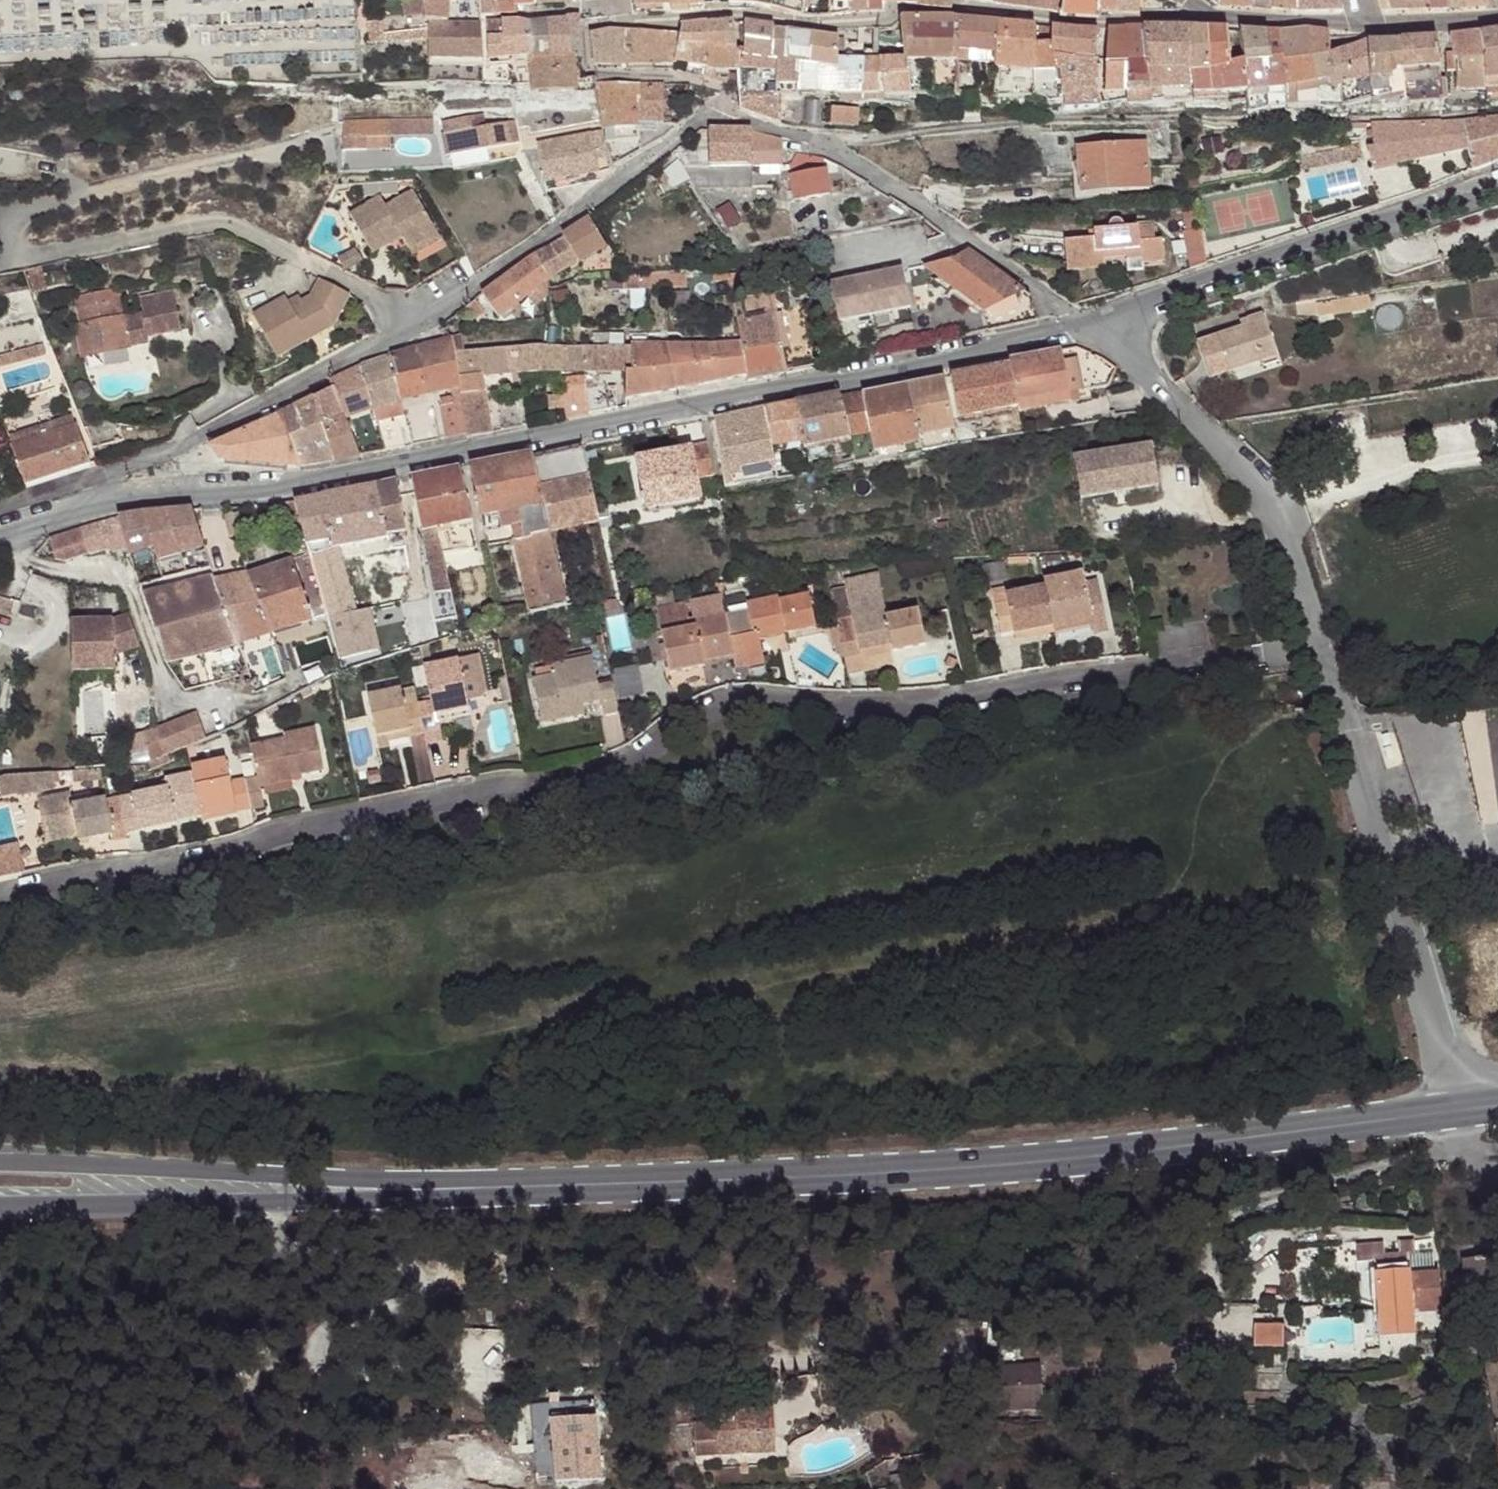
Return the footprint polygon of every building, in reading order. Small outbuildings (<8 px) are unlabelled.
[(427,1),(427,21),(447,22),(448,2),(457,2),(457,0),(427,0),(427,1)] [(493,0),(481,0),(482,14),(494,14),(493,0)] [(516,0),(493,0),(494,14),(496,14),(517,13),(516,6),(516,0)] [(704,0),(670,0),(671,4),(671,11),(687,10),(687,9),(704,9),(704,3),(704,0)] [(772,8),(804,15),(804,0),(773,0),(772,8)] [(831,15),(849,13),(849,0),(830,0),(831,15)] [(868,0),(849,0),(849,13),(868,11),(868,0)] [(886,0),(868,0),(868,11),(885,9),(886,0)] [(1055,0),(974,0),(1056,11),(1055,0)] [(1099,13),(1098,0),(1060,0),(1061,16),(1094,18),(1097,17),(1098,15),(1097,13),(1099,13)] [(1115,0),(1098,0),(1099,13),(1116,13),(1115,0)] [(1116,13),(1139,12),(1138,0),(1115,0),(1116,13)] [(1249,8),(1272,9),(1272,0),(1249,0),(1249,8)] [(1295,0),(1272,0),(1272,9),(1296,11),(1295,0)] [(1296,11),(1342,10),(1339,0),(1295,0),(1296,11)] [(1388,10),(1428,9),(1426,0),(1385,0),(1388,10)] [(1444,0),(1426,0),(1428,9),(1446,9),(1444,0)] [(1461,0),(1444,0),(1446,9),(1462,9),(1461,0)] [(1462,9),(1486,8),(1485,0),(1461,0),(1462,9)] [(648,11),(648,5),(633,5),(634,11),(635,13),(637,14),(648,14),(648,11)] [(551,55),(573,53),(571,40),(578,39),(580,15),(566,16),(566,19),(547,21),(551,55)] [(955,17),(901,17),(905,58),(907,59),(955,63),(958,19),(955,17)] [(958,19),(955,63),(970,64),(971,54),(997,56),(999,23),(958,19)] [(533,86),(530,57),(528,23),(517,20),(502,21),(496,20),(494,21),(494,22),(487,22),(487,38),(489,64),(509,63),(511,87),(531,86),(533,86)] [(471,22),(447,22),(427,21),(428,66),(483,65),(480,22),(471,22)] [(551,55),(547,21),(528,23),(530,57),(551,55)] [(706,24),(707,66),(724,68),(736,69),(737,52),(735,51),(732,21),(706,24)] [(744,23),(741,52),(771,57),(772,26),(744,23)] [(1034,26),(999,23),(997,56),(997,66),(996,70),(1034,72),(1034,46),(1034,26)] [(682,27),(681,33),(675,62),(680,62),(707,66),(706,24),(682,27)] [(772,26),(771,57),(780,58),(775,92),(775,93),(775,96),(776,97),(781,97),(796,97),(796,93),(797,60),(785,58),(786,30),(772,26)] [(1078,30),(1051,27),(1049,44),(1052,53),(1095,57),(1097,30),(1078,30)] [(1143,28),(1150,92),(1151,103),(1192,100),(1191,74),(1187,28),(1163,27),(1143,28)] [(1126,28),(1107,28),(1103,92),(1124,92),(1126,28)] [(1124,92),(1150,92),(1143,28),(1126,28),(1124,92)] [(1226,30),(1187,28),(1191,74),(1214,70),(1214,68),(1231,64),(1231,62),(1226,30)] [(624,64),(630,30),(609,29),(590,32),(594,64),(624,64)] [(681,33),(630,30),(624,64),(626,63),(650,63),(674,62),(675,62),(681,33)] [(810,34),(786,30),(785,58),(797,60),(809,61),(810,34)] [(1308,30),(1278,32),(1285,106),(1316,109),(1314,87),(1313,81),(1308,30)] [(1328,33),(1308,30),(1313,81),(1330,79),(1329,55),(1328,33)] [(1484,94),(1485,105),(1497,103),(1497,30),(1479,33),(1481,57),(1484,94)] [(1238,31),(1241,59),(1245,91),(1248,113),(1267,108),(1267,33),(1238,31)] [(1278,32),(1267,33),(1267,108),(1285,106),(1278,32)] [(1479,33),(1449,37),(1454,62),(1481,57),(1479,33)] [(810,34),(809,61),(838,64),(838,58),(838,38),(810,34)] [(1433,39),(1399,40),(1403,107),(1408,106),(1416,103),(1423,102),(1441,100),(1437,38),(1433,39)] [(1370,41),(1366,42),(1373,101),(1373,108),(1403,107),(1399,40),(1370,41)] [(843,42),(845,58),(863,58),(863,47),(863,42),(857,42),(845,42),(843,42)] [(1324,87),(1314,87),(1316,109),(1343,111),(1373,101),(1366,42),(1329,55),(1330,79),(1331,87),(1329,87),(1324,87)] [(1049,44),(1034,46),(1034,72),(1055,71),(1052,53),(1049,44)] [(861,93),(884,93),(879,58),(879,47),(863,47),(863,58),(861,93)] [(737,52),(736,69),(737,91),(739,109),(781,124),(781,97),(776,97),(775,96),(775,93),(775,92),(780,58),(771,57),(741,52),(737,52)] [(584,91),(595,89),(597,89),(596,81),(595,77),(588,77),(585,79),(582,80),(575,80),(573,53),(551,55),(530,57),(533,86),(531,86),(532,94),(576,92),(584,91)] [(1095,57),(1052,53),(1055,71),(1057,83),(1060,82),(1093,80),(1095,57)] [(997,66),(997,56),(971,54),(970,64),(997,66)] [(1455,91),(1484,94),(1481,57),(1454,62),(1455,91)] [(838,58),(838,64),(837,93),(861,96),(861,93),(863,58),(845,58),(838,58)] [(907,59),(905,58),(879,58),(884,93),(885,95),(910,93),(907,59)] [(1214,70),(1191,74),(1192,100),(1193,102),(1227,101),(1227,94),(1245,91),(1241,59),(1231,62),(1231,64),(1214,68),(1214,70)] [(809,61),(797,60),(796,93),(814,93),(837,93),(838,64),(809,61)] [(483,65),(428,66),(428,74),(484,73),(483,65)] [(724,80),(724,68),(707,66),(707,76),(724,80)] [(1064,112),(1098,109),(1094,97),(1093,91),(1093,87),(1093,80),(1060,82),(1063,103),(1064,112)] [(597,89),(595,89),(604,129),(607,143),(639,137),(638,124),(638,121),(640,83),(596,81),(597,89)] [(638,121),(664,121),(664,83),(640,83),(638,121)] [(802,126),(823,128),(823,97),(803,97),(802,126)] [(1463,121),(1468,146),(1473,169),(1497,159),(1497,117),(1463,121)] [(1468,146),(1463,121),(1444,122),(1443,121),(1390,122),(1391,142),(1367,145),(1372,167),(1414,158),(1468,146)] [(511,143),(507,122),(464,130),(468,151),(511,143)] [(708,129),(709,163),(750,162),(750,166),(782,165),(782,138),(752,130),(740,129),(708,129)] [(363,147),(362,132),(345,133),(345,148),(363,147)] [(1076,142),(1078,182),(1117,180),(1117,189),(1147,187),(1145,138),(1076,142)] [(793,164),(789,164),(791,174),(795,199),(830,193),(827,179),(842,176),(839,164),(823,156),(798,152),(793,164)] [(750,166),(713,167),(714,187),(750,186),(750,166)] [(709,167),(682,167),(695,188),(714,187),(713,167),(709,167)] [(1078,190),(1117,189),(1117,180),(1078,182),(1078,190)] [(414,259),(444,243),(421,200),(392,216),(387,207),(357,221),(379,263),(409,248),(414,259)] [(1187,227),(1198,224),(1196,215),(1194,211),(1184,214),(1187,227)] [(562,235),(564,237),(551,245),(536,254),(549,275),(565,266),(578,258),(580,260),(607,245),(589,218),(562,235)] [(1066,239),(1067,261),(1104,259),(1104,252),(1126,250),(1128,273),(1144,272),(1143,264),(1164,263),(1163,240),(1155,241),(1154,225),(1125,227),(1125,225),(1124,223),(1122,221),(1120,219),(1118,219),(1115,219),(1113,220),(1111,222),(1110,224),(1110,226),(1110,228),(1095,229),(1095,237),(1066,239)] [(1188,233),(1185,233),(1195,271),(1209,267),(1198,224),(1187,227),(1188,233)] [(449,251),(444,243),(414,259),(418,266),(449,251)] [(365,258),(357,245),(340,255),(348,268),(365,258)] [(1021,290),(966,249),(959,254),(949,259),(831,283),(835,298),(840,322),(910,307),(906,286),(943,279),(984,310),(1021,290)] [(540,285),(541,280),(549,276),(549,275),(536,254),(526,259),(522,263),(483,294),(499,316),(540,285)] [(1104,259),(1067,261),(1068,270),(1105,267),(1104,259)] [(718,295),(732,294),(725,267),(725,268),(712,268),(718,295)] [(42,270),(24,275),(34,293),(47,289),(42,270)] [(332,324),(349,294),(320,278),(311,295),(292,300),(288,289),(253,300),(269,347),(332,324)] [(835,298),(831,283),(798,290),(800,301),(814,298),(815,303),(835,298)] [(988,330),(1037,319),(1032,298),(1021,290),(984,310),(988,330)] [(122,316),(128,346),(146,343),(145,337),(179,330),(171,291),(138,298),(141,312),(122,316)] [(1371,297),(1334,303),(1336,314),(1337,316),(1367,311),(1373,309),(1371,297)] [(476,299),(466,306),(474,318),(484,310),(476,299)] [(128,346),(122,316),(116,317),(112,301),(76,307),(79,324),(75,325),(80,356),(128,346)] [(1322,317),(1336,314),(1334,303),(1333,301),(1310,304),(1298,305),(1300,315),(1322,317)] [(737,317),(740,338),(748,376),(749,381),(786,373),(823,365),(810,302),(737,317)] [(1262,367),(1279,362),(1265,315),(1249,320),(1250,325),(1197,341),(1207,377),(1261,361),(1262,367)] [(453,338),(460,389),(461,400),(466,435),(467,437),(491,433),(491,432),(485,374),(521,371),(518,345),(466,350),(463,335),(453,338)] [(414,348),(392,355),(402,401),(430,395),(460,389),(453,338),(421,346),(414,348)] [(628,340),(628,344),(626,370),(625,403),(661,395),(748,376),(740,338),(706,339),(682,340),(628,340)] [(533,343),(518,345),(521,371),(587,370),(586,344),(566,343),(544,343),(543,343),(533,343)] [(0,357),(0,369),(51,355),(47,344),(0,357)] [(628,344),(586,344),(587,370),(626,370),(628,344)] [(1077,347),(1011,359),(1012,363),(1020,402),(1107,386),(1109,392),(1135,385),(1116,367),(1104,358),(1077,347)] [(392,355),(363,366),(375,407),(402,401),(392,355)] [(1020,402),(1012,363),(951,375),(960,417),(1020,405),(1020,402)] [(331,380),(333,387),(345,416),(375,407),(363,366),(331,380)] [(563,419),(588,413),(587,385),(587,377),(561,379),(563,419)] [(910,384),(917,423),(952,416),(945,377),(910,384)] [(588,413),(618,408),(615,384),(587,385),(588,413)] [(921,443),(917,423),(910,384),(863,393),(870,433),(874,452),(921,443)] [(333,387),(315,396),(334,460),(360,455),(351,433),(345,416),(333,387)] [(863,393),(843,397),(841,393),(796,401),(804,440),(804,445),(806,445),(850,436),(870,433),(863,393)] [(315,396),(282,413),(299,467),(334,460),(315,396)] [(405,415),(408,427),(412,445),(441,440),(434,400),(403,406),(405,415)] [(446,439),(466,435),(461,400),(441,405),(446,439)] [(804,440),(796,401),(765,408),(772,446),(804,440)] [(351,433),(379,422),(379,420),(375,407),(345,416),(351,433)] [(72,411),(7,434),(10,442),(10,443),(75,421),(72,411)] [(244,430),(211,445),(221,460),(257,463),(299,467),(282,413),(244,430)] [(379,422),(383,434),(388,450),(406,446),(402,428),(408,427),(405,415),(379,420),(379,422)] [(120,437),(114,416),(84,424),(90,445),(120,437)] [(75,421),(10,443),(24,483),(88,459),(75,421)] [(388,450),(383,434),(369,438),(374,453),(388,450)] [(853,452),(851,437),(850,436),(806,445),(809,460),(853,452)] [(1065,457),(1075,498),(1152,480),(1142,439),(1065,457)] [(646,508),(678,502),(676,495),(701,490),(698,475),(712,472),(706,442),(691,445),(634,456),(643,495),(641,496),(642,503),(644,502),(646,508)] [(533,458),(550,532),(599,522),(582,447),(533,458)] [(469,466),(480,516),(503,512),(507,528),(512,527),(514,540),(550,532),(533,458),(532,453),(469,466)] [(735,461),(722,463),(724,479),(737,477),(735,461)] [(460,468),(426,475),(434,514),(469,507),(460,468)] [(434,514),(426,475),(411,478),(422,531),(437,528),(437,525),(434,514)] [(399,483),(398,481),(322,495),(327,521),(380,512),(387,535),(410,531),(398,483),(399,483)] [(703,497),(701,490),(676,495),(678,502),(703,497)] [(294,501),(307,545),(331,541),(332,548),(388,539),(387,535),(380,512),(327,521),(322,495),(294,501)] [(469,507),(434,514),(437,525),(471,519),(469,507)] [(195,509),(170,511),(183,554),(207,547),(195,509)] [(154,512),(140,514),(153,548),(158,561),(183,554),(170,511),(154,512)] [(480,516),(484,533),(507,528),(503,512),(480,516)] [(130,515),(116,517),(122,538),(125,547),(126,548),(126,549),(130,557),(153,548),(140,514),(130,515)] [(116,517),(106,520),(114,546),(116,552),(126,549),(126,548),(125,547),(122,538),(116,517)] [(94,524),(102,551),(111,548),(113,553),(116,552),(114,546),(106,520),(94,523),(94,524)] [(94,523),(81,527),(89,554),(98,551),(99,552),(102,551),(94,524),(94,523)] [(76,529),(65,532),(73,558),(89,554),(81,527),(76,529)] [(438,610),(454,608),(443,554),(439,535),(437,528),(422,531),(438,610)] [(474,530),(439,535),(443,554),(478,547),(474,530)] [(65,532),(50,537),(55,557),(61,562),(73,558),(65,532)] [(514,540),(515,541),(530,613),(558,608),(567,606),(550,532),(514,540)] [(313,621),(327,617),(311,555),(293,560),(248,574),(216,580),(215,577),(192,583),(168,588),(144,594),(152,617),(158,634),(164,651),(167,662),(237,644),(271,634),(313,621)] [(1051,624),(1052,632),(1090,626),(1091,633),(1107,629),(1101,599),(1088,601),(1084,577),(1083,573),(1070,575),(1068,568),(1042,573),(1043,583),(1051,624)] [(851,616),(846,592),(880,585),(877,573),(843,580),(845,588),(830,591),(840,645),(855,642),(851,619),(851,616)] [(1088,601),(1101,599),(1096,574),(1084,577),(1088,601)] [(1051,624),(1043,583),(1005,591),(1003,584),(992,586),(1000,629),(1012,627),(1012,631),(1051,624)] [(846,592),(851,616),(884,608),(880,585),(846,592)] [(11,613),(15,599),(0,595),(0,609),(11,613)] [(751,634),(741,636),(747,666),(764,663),(759,638),(757,633),(780,627),(782,634),(814,629),(808,595),(780,600),(779,595),(745,602),(751,634)] [(599,600),(602,612),(621,609),(619,597),(616,597),(599,600)] [(654,607),(668,674),(703,666),(702,662),(732,656),(735,669),(747,666),(741,636),(728,638),(722,612),(686,618),(683,601),(654,607)] [(404,630),(398,602),(350,611),(356,640),(404,630)] [(855,642),(840,645),(846,676),(862,674),(859,660),(858,652),(887,647),(888,655),(926,649),(919,613),(886,619),(885,614),(851,619),(855,642)] [(114,620),(72,621),(73,673),(116,672),(114,656),(140,646),(129,615),(114,620)] [(1014,639),(1052,632),(1051,624),(1012,631),(1014,639)] [(757,633),(759,638),(782,634),(780,627),(757,633)] [(858,652),(859,660),(888,655),(887,647),(858,652)] [(429,703),(415,705),(420,733),(423,747),(438,743),(433,723),(447,720),(446,713),(465,709),(463,699),(480,696),(485,690),(478,653),(455,657),(455,661),(422,669),(429,703)] [(621,711),(615,681),(599,684),(594,655),(554,662),(555,672),(534,676),(543,721),(567,716),(565,704),(583,701),(602,698),(605,713),(621,711)] [(620,669),(627,697),(648,692),(642,664),(620,669)] [(420,733),(415,705),(401,708),(397,687),(366,694),(374,735),(376,747),(387,745),(386,740),(384,733),(404,729),(405,737),(420,733)] [(585,713),(583,701),(565,704),(567,716),(585,713)] [(446,713),(447,720),(467,715),(465,709),(446,713)] [(143,735),(154,762),(165,757),(187,748),(189,747),(190,747),(209,739),(199,712),(143,735)] [(623,714),(605,715),(606,743),(624,742),(623,714)] [(257,778),(246,781),(252,811),(268,808),(263,789),(298,783),(296,776),(326,770),(317,729),(286,735),(286,739),(251,746),(257,778)] [(384,733),(386,740),(405,737),(404,729),(384,733)] [(191,770),(193,780),(200,813),(201,819),(233,812),(234,816),(252,811),(246,781),(231,783),(227,762),(191,770)] [(75,772),(73,772),(74,784),(103,781),(101,771),(75,772)] [(0,777),(0,797),(14,794),(15,797),(32,794),(53,790),(50,773),(40,774),(3,776),(0,777)] [(120,809),(121,815),(127,839),(175,828),(174,824),(173,818),(200,813),(193,780),(166,786),(166,793),(134,800),(135,806),(120,809)] [(109,816),(106,801),(72,807),(70,795),(37,802),(44,839),(76,833),(79,841),(79,845),(111,839),(112,847),(128,843),(127,839),(121,815),(109,816)] [(174,824),(201,819),(200,813),(173,818),(174,824)] [(46,847),(79,841),(76,833),(44,839),(46,847)] [(1373,1251),(1374,1262),(1409,1258),(1409,1252),(1409,1249),(1391,1250),(1373,1251)] [(1431,1250),(1409,1252),(1409,1258),(1432,1256),(1431,1250)] [(1375,1276),(1377,1313),(1378,1328),(1415,1325),(1415,1315),(1440,1313),(1436,1256),(1432,1256),(1409,1258),(1410,1273),(1375,1276)] [(1374,1262),(1375,1276),(1410,1273),(1409,1258),(1374,1262)] [(1464,1264),(1466,1292),(1470,1292),(1470,1299),(1472,1304),(1477,1309),(1483,1310),(1489,1310),(1492,1308),(1496,1304),(1497,1299),(1496,1290),(1497,1289),(1497,1284),(1496,1261),(1481,1262),(1464,1264)] [(1253,1321),(1253,1344),(1282,1344),(1282,1321),(1253,1321)] [(996,1366),(1000,1409),(1045,1406),(1042,1363),(996,1366)] [(822,1394),(824,1402),(859,1403),(859,1389),(820,1388),(822,1394)] [(552,1394),(552,1402),(561,1402),(560,1393),(552,1394)] [(551,1402),(558,1481),(604,1478),(597,1399),(561,1402),(552,1402),(551,1402)] [(767,1435),(777,1434),(775,1407),(765,1408),(767,1435)] [(778,1450),(777,1434),(767,1435),(765,1408),(717,1410),(718,1421),(696,1423),(697,1455),(778,1450)]
